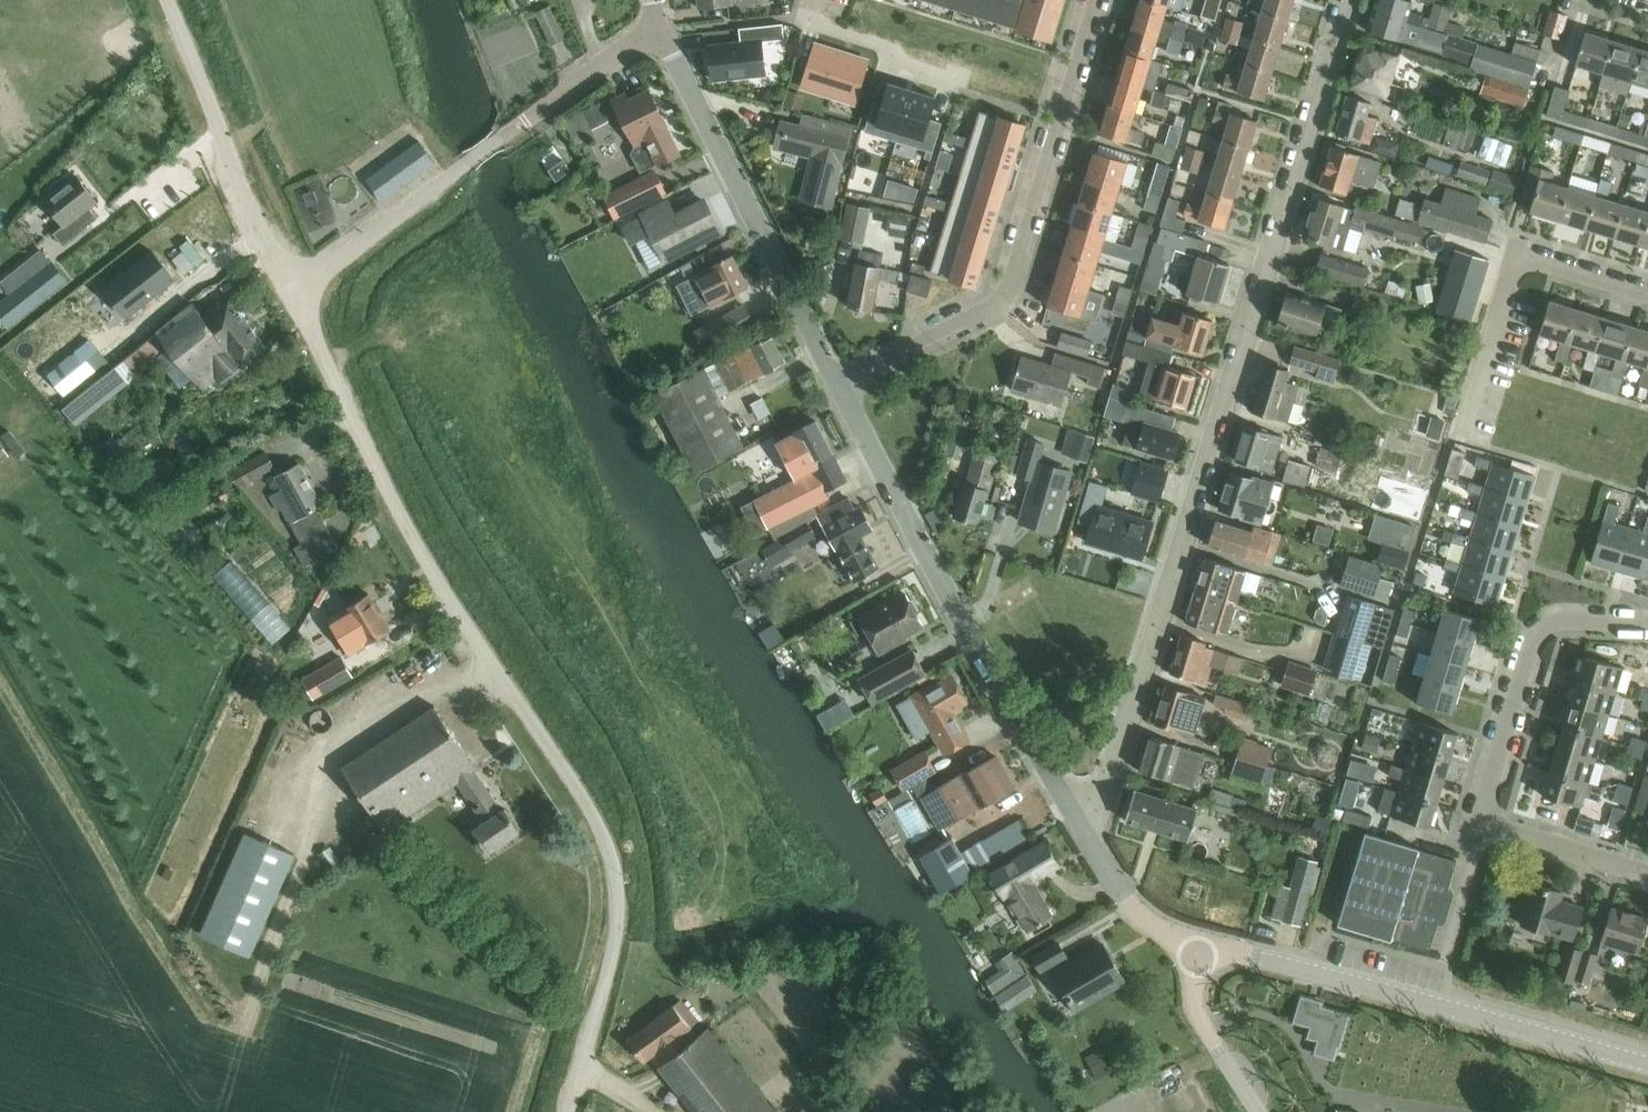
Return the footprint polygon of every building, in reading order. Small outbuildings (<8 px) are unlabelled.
[(1017,27),(1017,29),(1051,40),(1063,0),(929,0),(1017,27)] [(1133,26),(1159,34),(1171,37),(1184,41),(1189,25),(1175,21),(1175,23),(1164,20),(1168,7),(1144,0),(1141,0),(1133,26)] [(1168,7),(1182,11),(1186,0),(1144,0),(1168,7)] [(1261,13),(1288,21),(1294,0),(1265,0),(1261,13)] [(1374,11),(1461,37),(1464,27),(1448,23),(1453,8),(1434,2),(1430,18),(1424,16),(1410,11),(1413,2),(1405,0),(1377,0),(1374,11)] [(549,8),(537,14),(551,44),(564,38),(549,8)] [(1544,34),(1552,37),(1560,39),(1567,15),(1551,10),(1544,34)] [(1471,65),(1469,71),(1485,76),(1529,88),(1537,63),(1512,53),(1478,44),(1478,43),(1461,37),(1374,11),(1368,30),(1442,53),(1441,56),(1471,65)] [(1261,13),(1253,38),(1280,46),(1288,21),(1261,13)] [(1244,22),(1227,17),(1220,40),(1237,45),(1244,22)] [(740,43),(708,47),(712,81),(765,74),(761,41),(784,39),(782,24),(739,29),(740,43)] [(1133,26),(1125,52),(1152,60),(1159,34),(1133,26)] [(1585,32),(1575,65),(1603,74),(1599,86),(1600,86),(1614,40),(1585,32)] [(1180,56),(1184,41),(1171,37),(1166,52),(1180,56)] [(1253,38),(1246,60),(1273,68),(1280,46),(1253,38)] [(1614,40),(1600,86),(1627,95),(1641,49),(1614,40)] [(1515,42),(1512,53),(1537,63),(1541,52),(1541,50),(1515,42)] [(815,43),(800,89),(855,107),(870,61),(815,43)] [(1350,87),(1388,99),(1401,103),(1405,89),(1391,85),(1400,53),(1380,47),(1379,50),(1362,45),(1359,57),(1355,59),(1353,66),(1355,70),(1350,87)] [(1627,95),(1631,83),(1647,88),(1647,51),(1641,49),(1627,95)] [(1125,52),(1117,79),(1143,87),(1152,60),(1125,52)] [(1263,99),(1273,68),(1246,60),(1240,78),(1227,74),(1223,87),(1263,99)] [(1159,76),(1155,90),(1177,97),(1181,83),(1172,81),(1172,80),(1159,76)] [(1483,86),(1481,94),(1523,107),(1529,88),(1485,76),(1482,85),(1483,86)] [(1117,79),(1109,106),(1135,114),(1143,87),(1117,79)] [(872,101),(863,129),(897,140),(913,92),(888,85),(882,104),(872,101)] [(1547,115),(1587,128),(1590,118),(1564,110),(1570,90),(1556,86),(1547,115)] [(613,101),(635,144),(631,153),(641,173),(680,154),(668,131),(669,131),(648,90),(628,100),(625,95),(613,101)] [(1177,97),(1155,90),(1150,106),(1163,109),(1167,94),(1177,97)] [(788,91),(783,106),(799,111),(804,96),(788,91)] [(913,92),(897,140),(932,152),(941,123),(928,119),(934,99),(913,92)] [(1200,96),(1196,110),(1206,113),(1210,98),(1205,97),(1200,96)] [(1348,96),(1336,134),(1360,141),(1370,144),(1371,144),(1371,142),(1378,119),(1368,116),(1372,103),(1348,96)] [(599,104),(583,112),(592,130),(608,122),(599,104)] [(1101,133),(1127,141),(1140,144),(1143,132),(1131,129),(1135,114),(1109,106),(1101,133)] [(1226,125),(1221,141),(1249,149),(1257,121),(1229,112),(1229,113),(1216,109),(1213,121),(1226,125)] [(971,140),(969,144),(1014,158),(1025,125),(980,112),(971,140)] [(1621,114),(1618,127),(1626,129),(1630,117),(1621,114)] [(788,125),(782,148),(812,156),(801,199),(830,206),(847,140),(850,126),(805,115),(801,128),(788,125)] [(1590,118),(1587,128),(1615,136),(1618,127),(1590,118)] [(1171,125),(1165,145),(1176,148),(1182,128),(1171,125)] [(1553,137),(1581,145),(1584,135),(1556,127),(1553,137)] [(1618,127),(1615,136),(1643,144),(1645,135),(1626,129),(1618,127)] [(946,132),(943,141),(956,145),(958,136),(946,132)] [(1584,135),(1581,145),(1608,153),(1611,144),(1584,135)] [(958,136),(956,145),(968,149),(960,176),(1005,190),(1014,158),(969,144),(971,140),(958,136)] [(1375,137),(1371,151),(1384,155),(1388,141),(1375,137)] [(1201,163),(1214,167),(1241,175),(1249,149),(1221,141),(1217,155),(1205,152),(1205,151),(1188,146),(1184,157),(1201,163)] [(419,142),(366,181),(382,202),(435,163),(419,142)] [(1165,145),(1155,142),(1151,155),(1173,162),(1177,148),(1176,148),(1165,145)] [(1337,143),(1335,148),(1332,147),(1320,185),(1347,194),(1351,181),(1374,188),(1382,162),(1344,150),(1346,146),(1337,143)] [(1611,144),(1608,153),(1636,162),(1639,152),(1611,144)] [(1094,152),(1086,178),(1120,188),(1128,162),(1094,152)] [(1636,162),(1647,165),(1647,155),(1639,152),(1636,162)] [(1184,157),(1181,169),(1198,174),(1201,163),(1184,157)] [(571,171),(563,160),(548,170),(556,181),(571,171)] [(1458,171),(1457,176),(1486,186),(1491,171),(1462,161),(1458,171)] [(1158,162),(1148,195),(1161,199),(1171,166),(1158,162)] [(1531,165),(1521,197),(1533,201),(1530,211),(1558,220),(1568,186),(1552,181),(1555,172),(1531,165)] [(1214,167),(1206,193),(1233,201),(1241,175),(1214,167)] [(603,195),(614,219),(667,194),(655,170),(603,195)] [(1494,170),(1488,187),(1514,196),(1520,179),(1494,170)] [(76,176),(44,201),(64,226),(54,233),(63,245),(97,218),(89,208),(97,202),(76,176)] [(951,204),(950,208),(995,222),(1005,190),(960,176),(951,204)] [(1086,178),(1079,205),(1112,214),(1120,188),(1086,178)] [(888,181),(883,197),(914,203),(919,189),(888,179),(888,181)] [(1595,194),(1585,228),(1613,237),(1623,203),(1608,198),(1613,182),(1602,179),(1597,195),(1595,194)] [(1568,186),(1558,220),(1585,228),(1595,194),(1568,186)] [(1411,202),(1407,218),(1486,242),(1493,220),(1476,215),(1481,199),(1446,188),(1442,203),(1425,198),(1423,206),(1411,202)] [(1199,220),(1199,221),(1225,228),(1233,201),(1206,193),(1202,207),(1188,203),(1184,215),(1199,220)] [(1144,209),(1157,213),(1161,199),(1148,195),(1144,209)] [(926,196),(924,205),(936,209),(939,200),(926,196)] [(1181,201),(1169,198),(1160,226),(1183,232),(1187,221),(1176,217),(1181,201)] [(1304,221),(1302,229),(1305,233),(1304,237),(1333,246),(1344,249),(1350,229),(1362,232),(1362,229),(1364,225),(1369,210),(1367,209),(1355,205),(1353,209),(1345,207),(1316,198),(1309,220),(1304,221)] [(939,200),(936,209),(948,213),(940,240),(985,254),(995,222),(950,208),(951,204),(939,200)] [(666,261),(721,232),(705,201),(676,216),(669,202),(643,215),(644,217),(624,227),(632,242),(651,233),(666,261)] [(1613,237),(1640,245),(1647,220),(1647,211),(1623,203),(1613,237)] [(863,242),(870,209),(848,205),(841,238),(855,241),(863,242)] [(1079,205),(1071,231),(1104,241),(1112,214),(1079,205)] [(1364,225),(1362,229),(1391,238),(1394,239),(1396,235),(1418,242),(1423,228),(1423,227),(1400,220),(1400,219),(1369,210),(1364,225)] [(1187,235),(1162,227),(1157,243),(1149,268),(1161,272),(1165,260),(1172,262),(1176,249),(1182,251),(1187,235)] [(809,231),(805,243),(806,243),(810,244),(821,248),(823,248),(827,236),(809,231)] [(1071,231),(1064,255),(1097,265),(1104,241),(1071,231)] [(1136,234),(1132,248),(1145,252),(1149,238),(1136,234)] [(841,238),(836,260),(850,263),(853,246),(855,241),(841,238)] [(940,240),(930,273),(975,287),(977,280),(985,254),(940,240)] [(1142,263),(1145,252),(1132,248),(1128,259),(1125,258),(1121,272),(1138,277),(1142,263)] [(1455,249),(1435,313),(1469,323),(1489,260),(1455,249)] [(40,250),(8,275),(19,289),(51,264),(40,250)] [(857,264),(849,306),(873,311),(879,279),(881,269),(884,254),(860,250),(857,264)] [(127,271),(104,289),(107,294),(108,294),(126,317),(154,295),(175,280),(162,264),(152,252),(127,271)] [(911,266),(922,270),(927,257),(915,253),(911,266)] [(1064,255),(1056,281),(1090,291),(1097,265),(1064,255)] [(1197,255),(1186,294),(1218,303),(1229,264),(1197,255)] [(1364,285),(1369,269),(1322,255),(1317,271),(1364,285)] [(697,275),(676,285),(692,315),(712,305),(747,286),(732,257),(697,275)] [(690,262),(680,268),(685,277),(695,271),(690,262)] [(0,305),(0,317),(9,328),(66,282),(51,264),(19,289),(4,301),(0,305)] [(824,271),(810,278),(817,292),(831,285),(824,271)] [(898,283),(897,288),(907,290),(910,275),(900,272),(898,283)] [(907,290),(910,291),(927,296),(928,296),(933,280),(912,274),(907,290)] [(1387,280),(1383,293),(1403,299),(1407,286),(1387,280)] [(1049,306),(1082,316),(1090,291),(1056,281),(1049,306)] [(1430,284),(1415,286),(1418,303),(1433,301),(1430,284)] [(1120,285),(1116,299),(1130,302),(1133,289),(1120,285)] [(1335,321),(1339,310),(1286,294),(1277,323),(1316,336),(1322,317),(1335,321)] [(1378,322),(1383,303),(1357,295),(1351,314),(1378,322)] [(157,333),(124,360),(136,375),(170,348),(203,390),(217,378),(221,383),(267,347),(229,299),(205,318),(194,304),(157,333)] [(1126,315),(1130,302),(1116,299),(1113,311),(1126,315)] [(1539,334),(1540,335),(1561,341),(1555,360),(1566,363),(1572,345),(1572,344),(1569,343),(1578,310),(1549,301),(1539,334)] [(744,305),(695,331),(704,350),(754,323),(744,305)] [(1145,337),(1143,345),(1171,354),(1174,345),(1175,346),(1203,354),(1213,320),(1204,317),(1186,312),(1175,308),(1171,321),(1152,315),(1147,331),(1145,337)] [(1572,344),(1572,345),(1589,350),(1583,368),(1594,372),(1600,353),(1600,352),(1596,351),(1606,318),(1578,310),(1569,343),(1572,344)] [(1617,358),(1611,377),(1609,376),(1605,391),(1618,395),(1628,362),(1628,361),(1624,360),(1634,327),(1606,318),(1596,351),(1600,352),(1600,353),(1617,358)] [(1628,362),(1645,367),(1639,385),(1647,388),(1647,331),(1634,327),(1624,360),(1628,361),(1628,362)] [(1088,355),(1092,342),(1062,333),(1058,346),(1088,355)] [(748,382),(765,374),(765,375),(785,364),(771,336),(734,354),(748,382)] [(89,340),(45,376),(63,398),(64,401),(109,365),(89,340)] [(1127,341),(1123,354),(1143,360),(1149,362),(1140,395),(1146,397),(1186,408),(1196,375),(1169,367),(1173,354),(1171,354),(1143,345),(1127,341)] [(1340,361),(1296,347),(1291,363),(1318,371),(1315,378),(1333,384),(1340,361)] [(1022,356),(1012,390),(1062,406),(1072,372),(1089,377),(1087,384),(1100,388),(1106,368),(1056,352),(1052,366),(1022,356)] [(720,397),(747,384),(732,355),(706,369),(720,397)] [(1252,411),(1268,416),(1288,423),(1300,386),(1287,382),(1290,373),(1266,365),(1259,387),(1257,386),(1254,397),(1256,398),(1252,411)] [(695,471),(743,447),(703,369),(655,393),(695,471)] [(103,377),(63,409),(65,411),(74,422),(76,425),(116,394),(120,391),(107,374),(103,377)] [(1636,397),(1646,400),(1647,394),(1647,390),(1639,387),(1636,397)] [(1445,407),(1443,413),(1454,417),(1456,411),(1456,410),(1454,409),(1458,397),(1448,394),(1445,406),(1445,407)] [(1109,397),(1104,415),(1129,423),(1123,444),(1137,448),(1171,459),(1179,432),(1172,430),(1176,417),(1158,412),(1154,424),(1145,421),(1137,419),(1140,408),(1139,408),(1140,406),(1109,397)] [(956,411),(943,453),(959,458),(972,416),(956,411)] [(1431,417),(1425,436),(1439,440),(1445,421),(1431,417)] [(769,528),(828,498),(825,491),(846,480),(816,421),(793,432),(794,434),(777,443),(796,479),(754,500),(769,528)] [(1235,460),(1272,472),(1283,437),(1246,426),(1235,460)] [(1068,434),(1062,455),(1070,457),(1087,463),(1094,438),(1077,433),(1069,430),(1068,434)] [(111,436),(101,445),(111,457),(121,449),(121,448),(115,441),(111,436)] [(1020,522),(1026,523),(1054,532),(1072,471),(1038,461),(1043,444),(1030,440),(1019,476),(1032,480),(1020,522)] [(20,445),(11,451),(15,457),(24,451),(20,445)] [(1321,447),(1316,466),(1338,472),(1343,453),(1321,447)] [(1453,449),(1445,475),(1459,478),(1466,452),(1453,449)] [(976,450),(966,484),(964,483),(954,516),(978,523),(979,521),(987,524),(993,505),(985,502),(990,488),(999,457),(976,450)] [(267,451),(230,471),(240,490),(244,487),(276,469),(267,451)] [(1010,465),(1008,472),(1017,474),(1022,457),(1013,454),(1010,465)] [(1491,471),(1486,487),(1484,490),(1526,503),(1534,476),(1494,464),(1495,461),(1477,456),(1474,466),(1491,471)] [(1311,466),(1289,459),(1283,481),(1305,487),(1311,466)] [(1136,477),(1131,493),(1159,501),(1164,486),(1169,470),(1141,461),(1136,477)] [(282,490),(270,497),(278,512),(282,510),(290,524),(300,544),(294,547),(302,562),(305,567),(306,566),(339,548),(317,509),(323,506),(300,463),(279,475),(275,477),(282,490)] [(1221,508),(1243,515),(1242,518),(1260,523),(1264,513),(1270,515),(1275,512),(1277,505),(1275,500),(1268,498),(1272,484),(1254,478),(1254,481),(1231,474),(1221,508)] [(1090,481),(1077,523),(1091,527),(1087,542),(1126,554),(1141,558),(1152,523),(1134,518),(1101,508),(1108,486),(1090,481)] [(1478,512),(1476,517),(1518,530),(1526,503),(1484,490),(1486,487),(1469,482),(1467,491),(1483,496),(1478,512)] [(1323,496),(1320,504),(1330,507),(1332,498),(1323,496)] [(840,553),(854,578),(876,566),(860,537),(873,530),(860,506),(855,509),(849,499),(818,515),(838,554),(840,553)] [(1591,562),(1615,569),(1630,526),(1615,522),(1620,506),(1609,502),(1591,562)] [(1475,522),(1471,538),(1469,542),(1511,555),(1518,530),(1476,517),(1478,512),(1462,507),(1462,508),(1459,517),(1475,522)] [(1375,515),(1371,527),(1386,531),(1382,543),(1384,544),(1409,552),(1417,527),(1375,515)] [(1615,569),(1640,577),(1647,553),(1647,516),(1644,531),(1630,526),(1615,569)] [(1210,545),(1246,556),(1257,560),(1266,530),(1254,526),(1252,532),(1217,521),(1210,545)] [(791,551),(816,537),(807,522),(782,536),(783,537),(791,551)] [(1445,530),(1442,539),(1451,542),(1454,533),(1445,530)] [(1463,563),(1462,567),(1503,580),(1511,555),(1469,542),(1471,538),(1454,533),(1451,542),(1468,547),(1463,563)] [(775,541),(763,548),(773,566),(793,555),(791,551),(783,537),(775,541)] [(1384,544),(1379,559),(1404,567),(1409,552),(1384,544)] [(1340,586),(1374,597),(1386,600),(1391,585),(1379,581),(1384,565),(1350,555),(1340,586)] [(1460,573),(1454,592),(1496,605),(1503,580),(1462,567),(1463,563),(1447,558),(1444,568),(1460,573)] [(1205,559),(1196,591),(1231,602),(1237,604),(1247,571),(1205,559)] [(1416,572),(1412,586),(1422,589),(1426,576),(1416,572)] [(323,588),(314,604),(319,607),(328,591),(323,588)] [(1186,622),(1228,635),(1237,604),(1231,602),(1196,591),(1186,622)] [(879,653),(895,645),(894,642),(923,626),(917,616),(918,613),(914,604),(910,603),(904,593),(852,622),(859,634),(866,629),(879,653)] [(333,616),(328,619),(349,654),(354,652),(365,645),(389,631),(391,630),(381,613),(383,612),(378,604),(376,605),(370,594),(344,610),(333,616)] [(1334,631),(1333,633),(1366,643),(1372,645),(1383,648),(1385,641),(1395,609),(1378,604),(1345,594),(1334,631)] [(1405,608),(1397,634),(1407,637),(1413,639),(1416,626),(1411,625),(1415,611),(1405,608)] [(1444,608),(1437,631),(1473,642),(1480,618),(1479,617),(1478,619),(1444,608)] [(1437,631),(1430,655),(1466,666),(1473,642),(1437,631)] [(1333,633),(1322,671),(1354,681),(1366,643),(1333,633)] [(1205,646),(1206,643),(1182,635),(1171,673),(1207,684),(1213,667),(1239,675),(1244,659),(1205,646)] [(912,650),(860,679),(873,702),(925,674),(912,650)] [(1391,654),(1383,680),(1393,683),(1401,657),(1391,654)] [(1430,655),(1423,678),(1459,689),(1466,666),(1430,655)] [(306,678),(317,697),(353,676),(343,657),(306,678)] [(1584,657),(1578,678),(1616,690),(1622,669),(1584,657)] [(1318,670),(1289,660),(1281,686),(1310,696),(1318,670)] [(911,697),(897,705),(916,739),(931,731),(944,753),(968,739),(955,716),(963,712),(960,706),(967,702),(952,676),(932,687),(931,685),(911,697)] [(1423,678),(1416,701),(1450,712),(1450,713),(1451,713),(1459,689),(1423,678)] [(1578,678),(1570,704),(1608,715),(1616,690),(1578,678)] [(1155,724),(1195,736),(1206,698),(1166,686),(1155,724)] [(1636,687),(1634,698),(1643,700),(1646,689),(1636,687)] [(1215,702),(1215,704),(1217,705),(1226,708),(1224,714),(1248,721),(1253,707),(1217,696),(1215,702)] [(1570,704),(1563,727),(1601,738),(1608,715),(1570,704)] [(483,822),(471,830),(487,853),(520,831),(505,808),(501,810),(475,771),(477,770),(435,707),(343,768),(385,831),(457,783),(483,822)] [(1373,711),(1371,716),(1381,720),(1383,714),(1373,711)] [(1418,722),(1411,745),(1450,757),(1457,734),(1418,722)] [(1563,727),(1557,748),(1595,760),(1601,738),(1563,727)] [(1151,736),(1140,772),(1163,779),(1164,778),(1190,786),(1194,788),(1200,770),(1205,755),(1200,753),(1174,745),(1175,744),(1152,737),(1151,736)] [(1365,736),(1362,748),(1376,753),(1380,741),(1365,736)] [(1634,737),(1631,747),(1643,751),(1646,741),(1634,737)] [(1243,738),(1237,757),(1267,767),(1273,748),(1243,738)] [(1411,745),(1404,768),(1443,780),(1450,757),(1411,745)] [(1641,759),(1643,751),(1631,747),(1628,755),(1641,759)] [(1557,748),(1550,772),(1588,783),(1595,760),(1557,748)] [(923,753),(891,770),(901,788),(933,771),(923,753)] [(927,776),(913,785),(920,798),(939,831),(982,806),(1014,787),(996,756),(964,775),(963,773),(935,790),(927,776)] [(1237,757),(1232,774),(1262,783),(1267,767),(1237,757)] [(1351,759),(1346,775),(1357,778),(1362,763),(1351,759)] [(1401,780),(1397,791),(1436,803),(1443,780),(1404,768),(1392,765),(1388,776),(1401,780)] [(1580,807),(1584,796),(1599,800),(1602,788),(1588,783),(1550,772),(1543,795),(1580,807)] [(1634,812),(1647,815),(1645,821),(1647,822),(1647,775),(1645,774),(1634,812)] [(1620,784),(1617,792),(1629,796),(1632,788),(1620,784)] [(1211,788),(1207,801),(1212,803),(1229,808),(1232,797),(1233,794),(1211,788)] [(1429,826),(1436,803),(1397,791),(1385,788),(1378,811),(1429,826)] [(880,789),(870,795),(876,806),(887,800),(880,789)] [(1134,791),(1125,821),(1188,840),(1198,810),(1134,791)] [(1627,805),(1629,796),(1617,792),(1614,801),(1627,805)] [(1613,807),(1606,830),(1619,833),(1625,811),(1613,807)] [(1372,817),(1346,808),(1342,821),(1368,830),(1372,817)] [(1318,814),(1311,830),(1329,839),(1334,829),(1337,823),(1336,823),(1318,814)] [(922,855),(920,856),(941,893),(973,875),(973,874),(1031,841),(1024,828),(1008,837),(1003,828),(960,853),(952,838),(943,843),(922,855)] [(1365,832),(1338,924),(1392,940),(1392,939),(1430,950),(1457,861),(1419,849),(1419,847),(1365,832)] [(201,934),(250,956),(295,855),(246,833),(201,934)] [(990,875),(1003,897),(1008,894),(1029,930),(1051,917),(1030,881),(1058,865),(1045,842),(990,875)] [(1290,888),(1281,921),(1299,926),(1300,926),(1302,919),(1309,895),(1310,893),(1309,893),(1317,862),(1299,857),(1290,888)] [(1521,926),(1552,935),(1572,941),(1582,907),(1561,901),(1563,893),(1533,884),(1521,926)] [(1647,919),(1612,907),(1601,941),(1638,952),(1647,919)] [(1058,943),(1034,958),(1041,971),(1058,962),(1066,957),(1058,943)] [(1103,944),(1054,973),(1076,1011),(1125,982),(1103,944)] [(1564,946),(1555,977),(1573,983),(1574,979),(1583,952),(1564,946)] [(1583,952),(1574,979),(1588,983),(1596,956),(1583,952)] [(1004,968),(985,980),(994,994),(1025,974),(1011,953),(999,961),(1004,968)] [(1026,976),(995,996),(1005,1012),(1036,992),(1026,976)] [(1320,1039),(1316,1052),(1333,1057),(1336,1045),(1338,1045),(1347,1015),(1319,1007),(1320,1002),(1302,997),(1295,1021),(1312,1025),(1309,1036),(1320,1039)] [(659,1067),(695,1111),(777,1111),(710,1028),(699,1036),(691,1026),(698,1021),(681,999),(629,1040),(645,1061),(650,1057),(659,1068),(659,1067)] [(1098,1051),(1085,1057),(1096,1079),(1109,1073),(1098,1051)]
